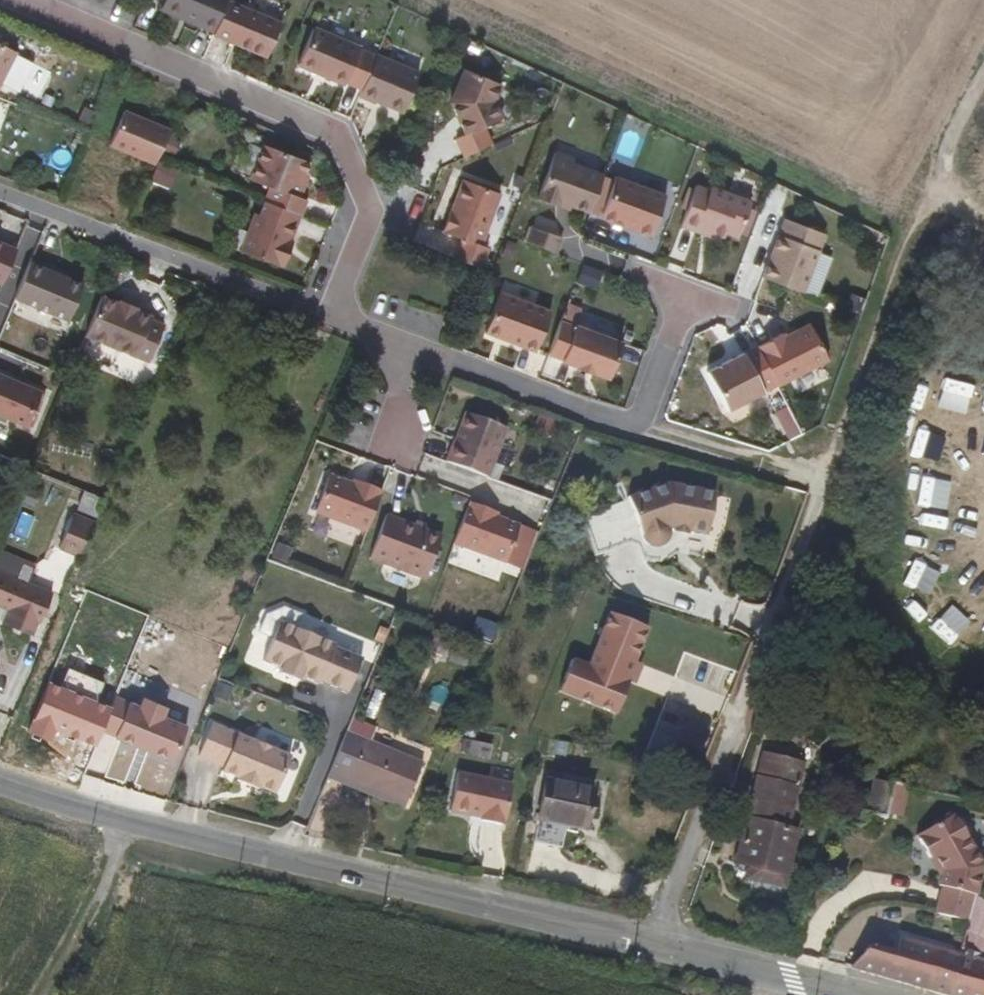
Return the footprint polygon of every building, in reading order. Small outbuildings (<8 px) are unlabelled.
[(205,28),(207,23),(221,29),(232,2),(233,0),(171,0),(166,12),(205,28)] [(219,34),(218,37),(272,58),(286,24),(232,2),(221,29),(219,34)] [(207,23),(205,28),(219,34),(221,29),(207,23)] [(366,88),(379,57),(363,51),(364,48),(316,28),(301,65),(349,84),(350,82),(366,88)] [(19,49),(0,41),(0,93),(19,49)] [(381,100),(408,113),(423,73),(380,55),(379,57),(366,88),(363,96),(379,103),(381,100)] [(459,103),(474,135),(511,118),(503,102),(510,85),(474,69),(459,103)] [(160,162),(173,131),(129,112),(115,146),(159,165),(160,162)] [(308,186),(304,184),(308,175),(313,164),(268,146),(254,181),(274,189),(269,202),(271,203),(303,216),(310,201),(303,198),(308,186)] [(596,216),(611,178),(582,166),(583,162),(565,155),(548,202),(565,209),(567,204),(578,209),(596,216)] [(609,217),(657,236),(672,197),(624,177),(609,217)] [(461,259),(486,269),(494,250),(488,247),(509,196),(472,181),(450,232),(469,240),(461,259)] [(732,233),(744,239),(758,202),(718,187),(716,191),(702,186),(687,226),(702,232),(705,228),(718,233),(730,238),(732,233)] [(288,250),(292,242),(294,243),(303,216),(271,203),(266,217),(262,216),(250,252),(288,268),(288,267),(289,266),(291,267),(296,253),(288,250)] [(567,204),(565,209),(576,213),(578,209),(567,204)] [(769,282),(808,297),(831,238),(791,223),(769,282)] [(561,251),(565,233),(530,225),(526,242),(561,251)] [(454,254),(459,238),(422,226),(417,242),(454,254)] [(718,233),(705,228),(702,232),(716,238),(718,233)] [(5,284),(20,250),(0,242),(0,282),(5,284)] [(299,245),(294,243),(292,242),(288,250),(296,253),(299,245)] [(34,259),(17,299),(68,321),(83,285),(59,274),(61,270),(34,259)] [(529,345),(543,350),(556,312),(507,294),(492,334),(528,347),(529,345)] [(118,303),(100,296),(84,335),(147,361),(163,324),(149,319),(150,316),(134,310),(135,308),(119,301),(118,303)] [(582,325),(581,327),(567,322),(554,354),(568,360),(567,361),(582,367),(582,369),(597,375),(597,373),(613,379),(628,343),(582,325)] [(782,389),(782,390),(833,363),(815,328),(791,341),(788,337),(762,351),(782,389)] [(782,389),(762,351),(713,376),(733,414),(782,389)] [(30,425),(43,390),(0,374),(0,414),(30,425)] [(787,406),(776,410),(787,437),(798,433),(787,406)] [(507,428),(468,413),(448,462),(489,478),(507,428)] [(368,532),(383,492),(356,481),(354,485),(331,475),(317,513),(368,532)] [(668,526),(706,534),(715,492),(669,482),(628,497),(643,541),(646,543),(649,545),(653,545),(656,545),(660,544),(663,542),(665,539),(667,536),(668,533),(668,526)] [(470,503),(455,544),(507,564),(520,527),(495,518),(497,513),(470,503)] [(82,554),(95,523),(73,512),(59,544),(82,556),(82,554)] [(388,515),(386,519),(401,525),(403,521),(388,515)] [(442,537),(403,521),(401,525),(386,519),(372,559),(426,581),(442,537)] [(31,630),(52,589),(0,567),(0,611),(4,613),(2,618),(31,630)] [(318,679),(346,691),(360,658),(332,646),(332,644),(292,626),(299,612),(278,602),(265,611),(257,627),(273,635),(262,659),(279,667),(277,672),(296,681),(299,674),(317,683),(318,679)] [(589,664),(572,658),(559,693),(619,715),(652,626),(609,610),(589,664)] [(275,790),(288,756),(210,724),(198,753),(238,774),(237,777),(257,785),(258,783),(275,790)] [(346,732),(330,770),(407,803),(424,764),(346,732)] [(490,758),(492,746),(468,740),(465,753),(490,758)] [(512,823),(516,779),(457,773),(452,817),(512,823)] [(869,776),(859,807),(900,819),(910,788),(869,776)] [(584,828),(593,789),(548,779),(538,818),(584,828)] [(761,785),(759,793),(799,803),(801,795),(761,785)] [(761,897),(787,903),(800,847),(788,844),(799,803),(759,793),(737,877),(764,884),(761,897)] [(942,877),(940,886),(943,887),(936,913),(967,922),(975,895),(983,866),(983,864),(956,813),(918,833),(931,857),(936,855),(946,875),(942,877)] [(931,857),(942,877),(946,875),(936,855),(931,857)] [(983,955),(983,900),(975,895),(967,922),(959,949),(983,955)] [(958,953),(900,937),(896,952),(871,945),(851,968),(945,994),(958,953)] [(983,960),(983,959),(983,955),(959,949),(958,953),(945,994),(947,994),(983,994),(983,960)]
